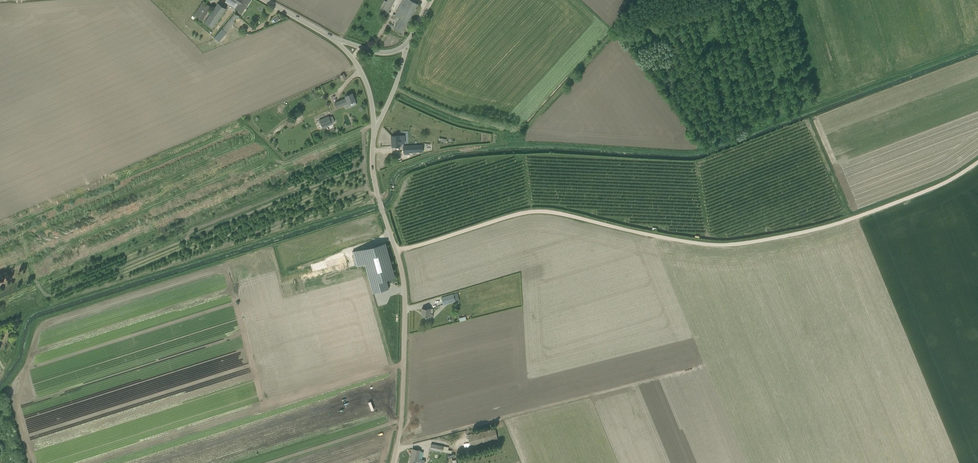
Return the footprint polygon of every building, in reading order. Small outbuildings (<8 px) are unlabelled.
[(225,2),(236,8),(242,12),(250,0),(226,0),(225,2)] [(418,3),(412,0),(403,0),(395,15),(393,19),(398,21),(394,28),(403,32),(418,3)] [(212,11),(204,22),(213,28),(226,8),(218,3),(213,10),(210,8),(211,6),(204,1),(194,15),(202,20),(209,9),(212,11)] [(383,9),(389,12),(392,5),(387,2),(386,4),(383,9)] [(219,41),(235,22),(234,21),(235,19),(237,20),(240,16),(235,13),(222,28),(215,38),(219,41)] [(357,104),(352,93),(345,96),(346,98),(335,103),(337,108),(348,103),(350,107),(357,104)] [(319,120),(323,128),(332,124),(329,116),(319,120)] [(392,146),(401,146),(401,135),(392,136),(392,146)] [(365,264),(373,293),(389,289),(386,279),(395,277),(385,242),(361,249),(365,264)] [(444,304),(455,301),(453,294),(453,293),(442,297),(444,304)] [(430,449),(451,453),(452,450),(448,449),(449,447),(431,444),(430,449)] [(425,460),(422,460),(423,452),(420,451),(420,450),(413,449),(410,462),(424,462),(425,460)]
